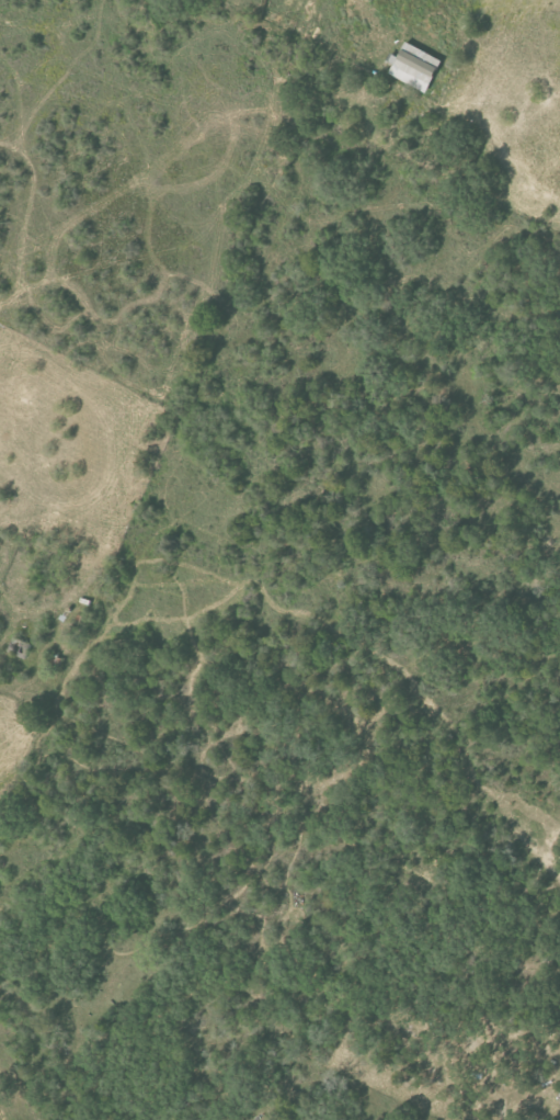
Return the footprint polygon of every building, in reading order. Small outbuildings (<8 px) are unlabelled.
[(391,75),(429,91),(443,58),(405,42),(391,75)]
